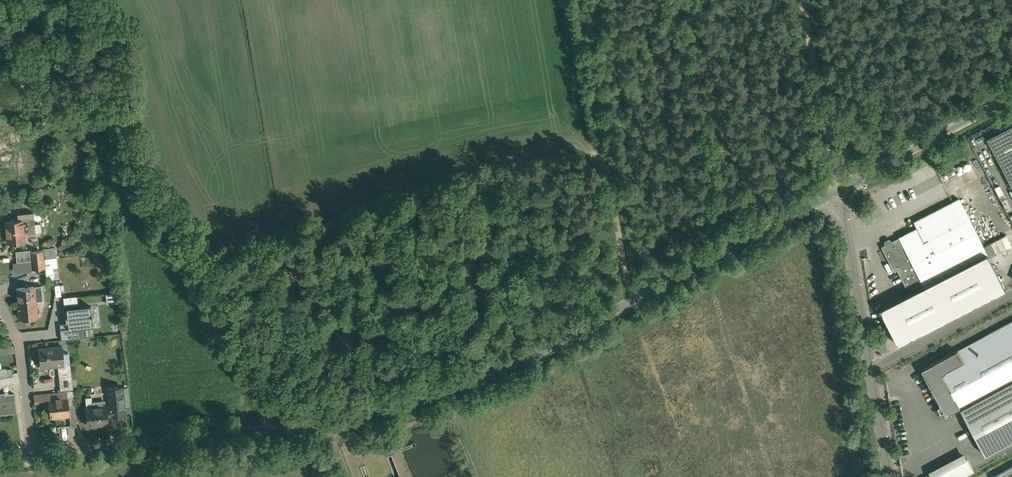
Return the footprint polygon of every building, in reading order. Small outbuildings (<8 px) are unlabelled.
[(988,138),(1011,185),(1011,126),(988,138)] [(7,143),(7,152),(19,151),(18,142),(7,143)] [(960,198),(915,221),(918,228),(892,241),(891,239),(890,239),(886,241),(885,242),(886,244),(882,246),(895,271),(898,270),(911,294),(881,309),(900,345),(1007,290),(988,254),(988,253),(960,198)] [(19,220),(6,222),(8,242),(25,240),(24,233),(36,232),(34,212),(18,214),(19,220)] [(43,250),(30,252),(31,253),(31,260),(44,259),(43,250)] [(31,253),(17,255),(18,262),(31,260),(31,253)] [(44,259),(31,260),(32,269),(45,268),(44,259)] [(58,270),(46,271),(46,279),(59,278),(58,270)] [(42,285),(17,288),(19,307),(20,307),(21,316),(37,315),(36,305),(36,301),(43,300),(42,285)] [(68,323),(69,326),(78,325),(91,324),(90,304),(67,306),(68,323)] [(936,362),(937,362),(961,407),(986,455),(1011,441),(1011,321),(936,362)] [(79,337),(78,325),(69,326),(68,323),(60,324),(61,338),(79,337)] [(62,345),(38,348),(41,367),(58,366),(65,365),(64,364),(62,345)] [(961,407),(937,362),(922,370),(941,404),(939,406),(942,411),(943,411),(945,415),(949,413),(961,407)] [(70,363),(64,364),(65,365),(58,366),(59,373),(71,372),(70,363)] [(71,372),(59,373),(61,390),(73,388),(71,372)] [(6,374),(6,376),(0,377),(0,386),(15,384),(13,373),(6,374)] [(110,405),(86,408),(88,425),(109,423),(108,416),(125,414),(125,413),(122,388),(122,387),(108,388),(110,405)] [(128,387),(122,388),(125,413),(131,413),(128,387)] [(73,390),(34,395),(35,401),(48,400),(50,417),(70,415),(70,414),(69,405),(75,404),(73,390)] [(5,395),(4,394),(0,394),(0,414),(17,412),(15,394),(5,395)] [(75,404),(69,405),(70,414),(70,415),(71,427),(77,426),(75,404)] [(364,440),(351,445),(354,454),(367,449),(364,440)] [(933,476),(962,476),(975,470),(968,458),(933,476)] [(993,476),(1011,476),(1011,467),(993,476)]
